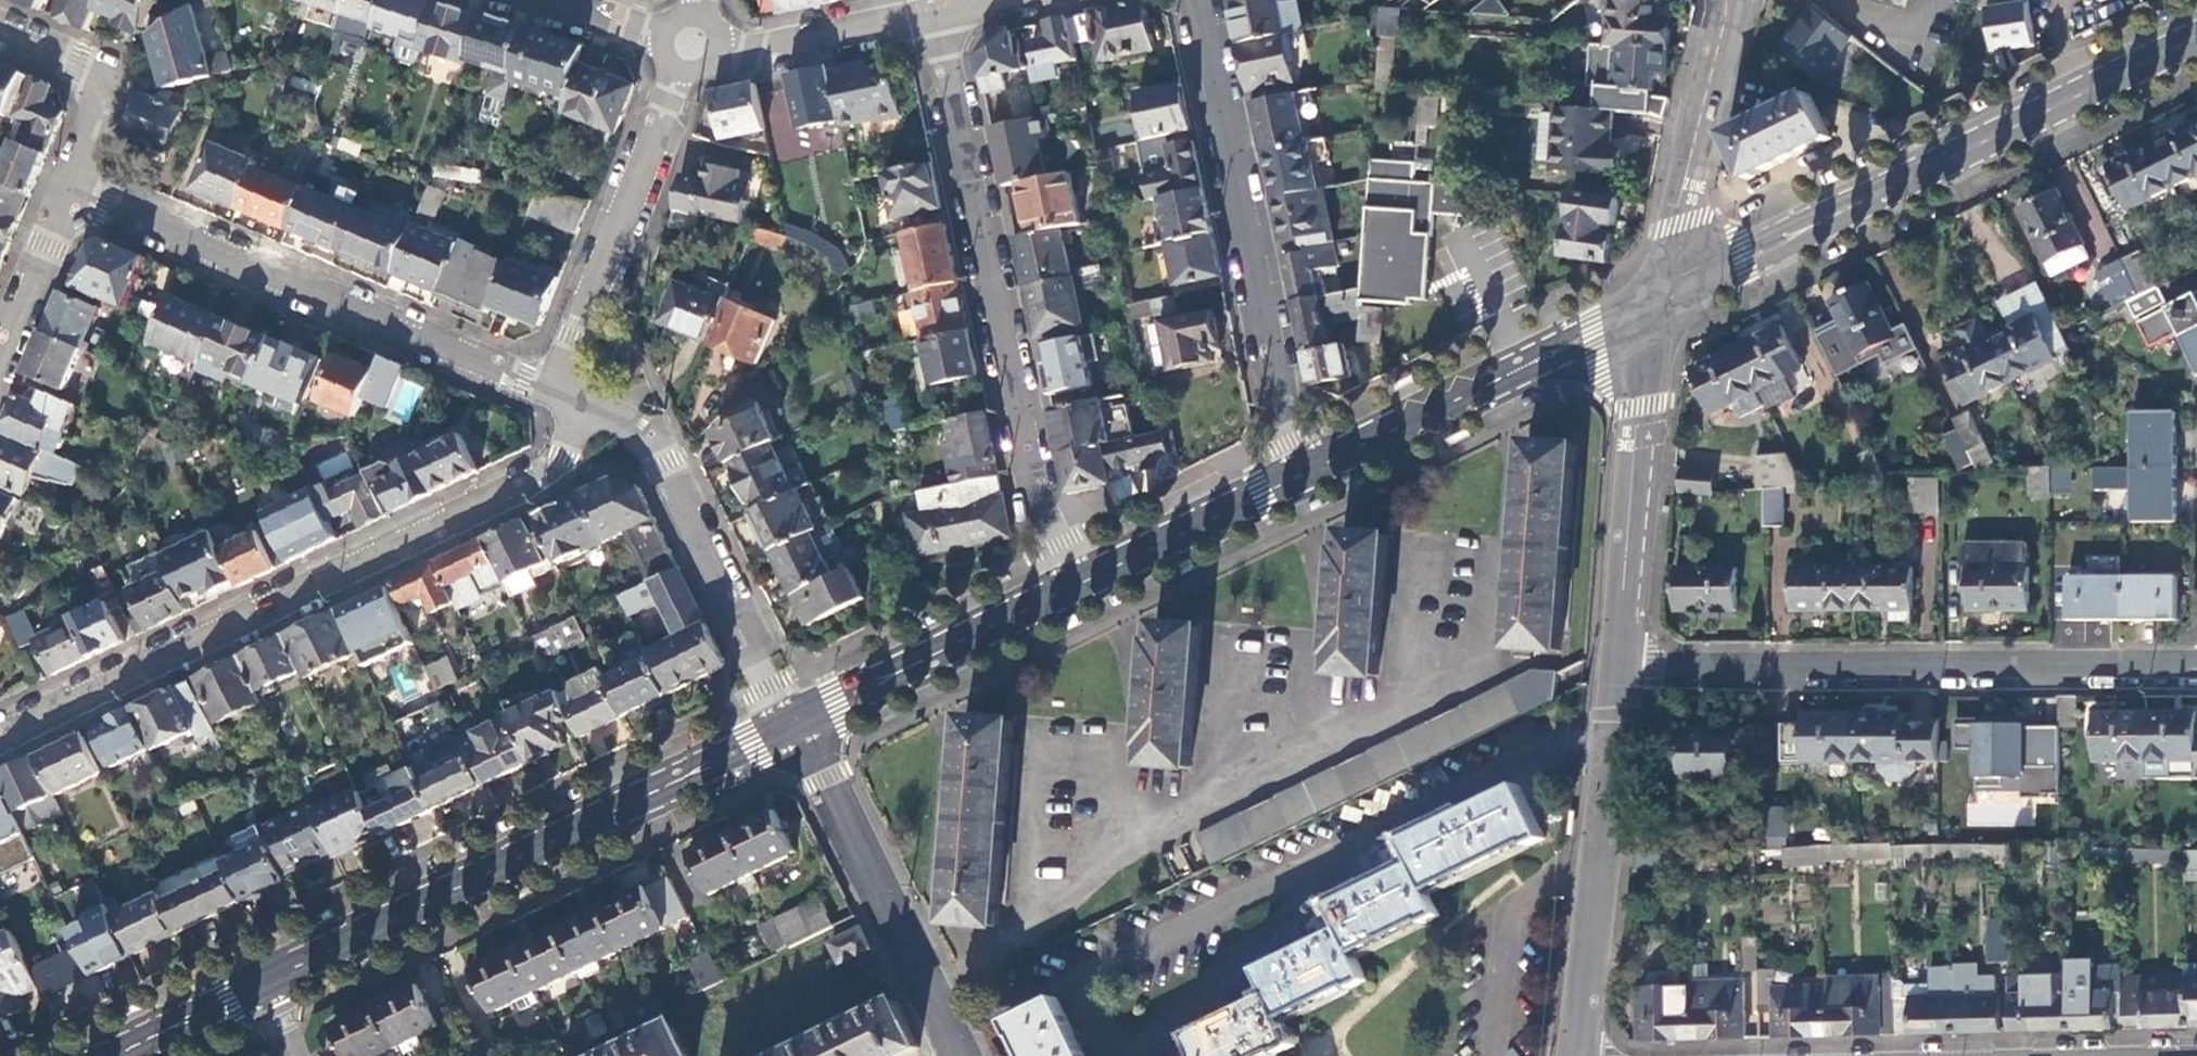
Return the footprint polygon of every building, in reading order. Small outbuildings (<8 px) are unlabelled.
[(40,11),(44,0),(14,0),(40,11)] [(52,16),(68,23),(89,31),(98,11),(102,0),(58,0),(52,16)] [(98,11),(123,22),(121,27),(142,36),(157,0),(102,0),(98,11)] [(212,0),(204,0),(151,35),(167,89),(224,74),(236,71),(230,54),(210,60),(196,11),(214,6),(212,0)] [(345,15),(350,0),(297,0),(345,15)] [(345,15),(351,16),(361,19),(356,35),(374,41),(377,31),(379,25),(387,0),(350,0),(345,15)] [(434,0),(387,0),(379,25),(377,31),(424,45),(438,1),(434,0)] [(834,3),(834,0),(786,0),(791,12),(834,3)] [(1240,45),(1286,35),(1305,31),(1302,21),(1284,25),(1280,8),(1278,0),(1231,0),(1240,45)] [(1453,13),(1442,0),(1393,0),(1383,8),(1401,10),(1453,13)] [(1669,52),(1671,23),(1660,22),(1662,0),(1611,0),(1607,47),(1669,52)] [(484,15),(438,1),(424,45),(422,50),(468,65),(472,53),(484,15)] [(1145,3),(1093,14),(1098,35),(1104,63),(1156,52),(1145,3)] [(1284,25),(1302,21),(1299,4),(1280,8),(1284,25)] [(1994,52),(2035,46),(2029,5),(1988,11),(1994,52)] [(1401,10),(1383,8),(1381,37),(1399,39),(1401,10)] [(1818,82),(1853,39),(1814,9),(1780,51),(1818,82)] [(1093,14),(1069,19),(1074,40),(1098,35),(1093,14)] [(492,89),(510,95),(514,82),(519,67),(530,30),(484,15),(472,53),(500,62),(492,89)] [(361,19),(351,16),(346,32),(356,35),(361,19)] [(1074,40),(1069,19),(1047,24),(1050,39),(1032,43),(1038,67),(1032,68),(1035,83),(1044,81),(1045,83),(1061,80),(1057,65),(1078,61),(1074,40)] [(588,48),(530,30),(519,67),(514,82),(572,100),(588,48)] [(1018,65),(1011,31),(993,35),(978,58),(985,94),(1007,90),(1003,75),(1025,70),(1024,64),(1018,65)] [(1296,84),(1286,35),(1240,45),(1250,93),(1296,84)] [(1376,76),(1389,77),(1392,42),(1379,41),(1376,76)] [(1668,74),(1669,52),(1607,47),(1592,46),(1590,87),(1598,88),(1596,111),(1613,112),(1649,115),(1664,120),(1670,99),(1654,98),(1656,73),(1668,74)] [(610,54),(588,48),(572,100),(567,115),(619,134),(637,87),(616,79),(602,73),(610,54)] [(0,63),(0,113),(6,115),(7,113),(23,73),(2,64),(0,63)] [(866,71),(864,63),(850,66),(852,78),(866,75),(866,71)] [(852,78),(850,66),(831,70),(842,121),(844,129),(876,122),(877,126),(901,121),(891,66),(866,71),(866,75),(852,78)] [(842,121),(831,70),(788,79),(799,131),(842,121)] [(55,86),(23,73),(7,113),(29,122),(28,127),(23,125),(17,141),(48,155),(58,131),(67,111),(48,104),(55,86)] [(767,132),(757,86),(714,95),(724,141),(767,132)] [(1193,132),(1183,86),(1139,95),(1145,124),(1140,125),(1141,133),(1147,132),(1149,141),(1193,132)] [(191,100),(167,89),(166,89),(146,94),(139,110),(129,134),(169,151),(191,100)] [(1307,145),(1296,95),(1253,104),(1263,155),(1307,145)] [(1832,140),(1810,96),(1726,137),(1748,181),(1832,140)] [(1434,127),(1435,98),(1419,97),(1417,126),(1434,127)] [(1596,111),(1555,107),(1555,114),(1550,161),(1550,168),(1619,174),(1621,150),(1609,149),(1613,112),(1596,111)] [(1550,161),(1555,114),(1541,112),(1537,159),(1550,161)] [(1047,118),(993,129),(1005,189),(1021,185),(1048,179),(1039,142),(1052,139),(1047,118)] [(2151,143),(2172,185),(2196,173),(2196,121),(2151,143)] [(215,144),(231,151),(235,142),(218,135),(215,144)] [(363,146),(342,137),(338,148),(358,156),(363,146)] [(17,141),(5,171),(0,169),(0,181),(32,194),(38,178),(48,155),(17,141)] [(1205,192),(1195,143),(1169,147),(1174,173),(1147,177),(1152,202),(1164,200),(1205,192)] [(2172,185),(2151,143),(2105,165),(2126,208),(2172,185)] [(256,168),(258,163),(231,151),(215,144),(195,189),(240,208),(256,168)] [(1310,145),(1307,145),(1263,155),(1273,201),(1320,192),(1310,145)] [(306,188),(322,149),(314,146),(298,185),(306,188)] [(1124,146),(1097,152),(1102,174),(1129,169),(1124,146)] [(1415,167),(1371,163),(1362,291),(1361,301),(1410,305),(1411,299),(1427,302),(1433,214),(1475,217),(1479,188),(1414,184),(1415,167)] [(436,165),(433,176),(471,182),(474,171),(436,165)] [(888,174),(897,219),(903,218),(907,235),(928,230),(925,214),(944,210),(935,165),(888,174)] [(705,217),(744,225),(749,198),(745,191),(738,191),(742,172),(709,166),(705,181),(685,175),(677,211),(694,215),(705,217)] [(298,185),(256,168),(240,208),(290,229),(306,188),(298,185)] [(1082,225),(1071,174),(1048,179),(1021,185),(1032,237),(1063,230),(1082,225)] [(0,181),(0,241),(10,245),(16,232),(20,222),(16,220),(26,194),(31,196),(32,194),(0,181)] [(445,194),(428,187),(413,227),(411,231),(394,274),(439,293),(458,245),(429,233),(434,222),(445,194)] [(339,251),(356,209),(306,188),(290,229),(339,251)] [(2046,263),(2083,245),(2056,189),(2019,207),(2046,263)] [(542,193),(538,192),(529,214),(579,233),(592,201),(542,193)] [(1168,221),(1156,223),(1161,247),(1169,245),(1214,236),(1205,192),(1164,200),(1168,221)] [(1321,192),(1320,192),(1273,201),(1284,253),(1307,249),(1331,245),(1321,192)] [(1491,207),(1510,208),(1511,194),(1492,193),(1491,207)] [(1620,200),(1573,195),(1569,221),(1567,236),(1564,257),(1610,264),(1615,236),(1603,234),(1604,226),(1616,228),(1620,200)] [(395,224),(356,209),(339,251),(394,274),(411,231),(408,230),(395,224)] [(401,210),(395,224),(408,230),(413,215),(401,210)] [(677,211),(672,228),(696,236),(701,217),(694,215),(677,211)] [(1558,235),(1567,236),(1569,221),(1560,219),(1558,235)] [(907,235),(906,235),(918,293),(960,285),(947,226),(928,230),(907,235)] [(789,239),(801,243),(804,232),(786,227),(789,239)] [(784,252),(789,239),(764,230),(758,228),(752,240),(784,252)] [(1063,230),(1032,237),(1022,239),(1028,266),(1022,267),(1027,291),(1074,281),(1063,230)] [(1224,279),(1214,236),(1169,245),(1179,289),(1224,279)] [(841,279),(850,272),(841,251),(818,239),(813,248),(831,260),(841,279)] [(1022,239),(1016,240),(1022,267),(1028,266),(1022,239)] [(10,245),(0,241),(0,270),(10,245)] [(94,245),(77,287),(126,308),(148,259),(122,249),(105,241),(94,245)] [(1295,305),(1328,298),(1322,272),(1340,268),(1335,244),(1331,245),(1307,249),(1309,255),(1285,260),(1295,305)] [(509,266),(458,245),(439,293),(490,314),(492,308),(509,266)] [(2089,258),(2083,245),(2046,263),(2052,275),(2089,258)] [(2139,249),(2121,258),(2138,294),(2156,285),(2139,249)] [(2138,294),(2121,258),(2106,265),(2122,301),(2126,300),(2138,294)] [(511,259),(509,266),(492,308),(542,327),(561,279),(511,259)] [(1082,272),(1084,279),(1103,275),(1101,268),(1082,272)] [(1084,279),(1076,280),(1078,292),(1105,286),(1103,275),(1084,279)] [(733,287),(716,280),(709,297),(678,283),(662,324),(708,344),(727,300),(731,290),(733,287)] [(1076,280),(1074,281),(1027,291),(1037,341),(1086,331),(1078,292),(1076,280)] [(1867,282),(1829,301),(1841,325),(1817,337),(1821,346),(1836,377),(1880,355),(1884,364),(1918,348),(1906,323),(1891,330),(1867,282)] [(2138,294),(2126,300),(2134,317),(2165,301),(2157,285),(2157,284),(2156,285),(2138,294)] [(969,332),(960,285),(918,293),(915,294),(925,341),(969,332)] [(172,297),(172,296),(156,289),(145,316),(161,323),(172,297)] [(731,290),(727,300),(742,307),(745,296),(731,290)] [(2136,321),(2149,346),(2178,331),(2196,369),(2196,290),(2136,321)] [(1361,307),(1361,301),(1362,291),(1328,298),(1295,305),(1304,350),(1329,344),(1325,327),(1360,319),(1361,307)] [(101,308),(62,292),(52,317),(46,331),(89,350),(91,344),(87,342),(101,308)] [(222,319),(172,297),(161,323),(153,342),(203,364),(222,319)] [(742,307),(727,300),(708,344),(759,366),(778,322),(742,307)] [(1152,301),(1129,306),(1132,318),(1154,313),(1152,301)] [(1358,342),(1380,344),(1382,308),(1361,307),(1360,319),(1358,342)] [(1162,325),(1172,368),(1173,372),(1215,363),(1211,346),(1220,344),(1214,313),(1162,325)] [(1988,337),(2009,380),(2056,356),(2036,314),(1988,337)] [(293,320),(283,316),(280,322),(290,326),(293,320)] [(1988,337),(1979,318),(1957,328),(1966,348),(1944,358),(1964,400),(1965,402),(2009,380),(1988,337)] [(273,340),(222,319),(203,364),(200,370),(230,383),(233,377),(253,386),(254,385),(273,340)] [(1783,324),(1735,347),(1755,390),(1803,368),(1783,324)] [(1158,371),(1172,368),(1162,325),(1148,329),(1158,371)] [(86,356),(89,350),(46,331),(36,356),(28,373),(67,390),(82,354),(86,356)] [(979,377),(969,332),(925,341),(934,386),(979,377)] [(1082,333),(1032,342),(1042,394),(1092,384),(1082,333)] [(324,362),(273,340),(254,385),(306,407),(324,362)] [(1305,354),(1312,387),(1352,378),(1345,345),(1305,354)] [(1755,390),(1735,347),(1690,368),(1711,412),(1732,402),(1738,417),(1762,406),(1755,390)] [(367,400),(378,372),(340,356),(321,402),(359,418),(367,400)] [(406,367),(384,358),(378,372),(367,400),(388,410),(406,367)] [(40,404),(45,391),(33,386),(32,391),(27,393),(24,398),(40,404)] [(63,433),(77,404),(45,391),(40,404),(24,398),(19,396),(14,409),(4,432),(46,450),(54,454),(57,447),(60,446),(62,445),(64,438),(63,433)] [(878,405),(884,434),(912,428),(905,399),(878,405)] [(1135,439),(1128,406),(1105,412),(1102,402),(1052,412),(1061,455),(1135,439)] [(774,446),(779,444),(759,404),(736,415),(741,425),(718,437),(732,466),(774,446)] [(1978,409),(1970,413),(1973,421),(1981,417),(1978,409)] [(2130,411),(2131,464),(2177,464),(2176,411),(2130,411)] [(1970,413),(1954,421),(1958,430),(1974,462),(1979,470),(1996,469),(1973,421),(1970,413)] [(1000,478),(987,415),(949,423),(954,444),(946,446),(955,486),(1000,478)] [(251,421),(243,439),(248,439),(275,438),(277,433),(251,421)] [(149,435),(158,438),(161,430),(150,425),(147,433),(149,435)] [(1974,462),(1958,430),(1945,436),(1961,469),(1974,462)] [(1172,431),(1135,439),(1061,455),(1069,492),(1070,493),(1072,493),(1074,493),(1108,487),(1123,480),(1121,470),(1138,466),(1139,471),(1161,466),(1160,462),(1164,461),(1163,458),(1170,457),(1169,455),(1177,453),(1172,431)] [(4,432),(0,441),(0,485),(27,496),(46,450),(4,432)] [(130,485),(170,443),(158,438),(149,435),(125,486),(128,487),(130,485)] [(462,435),(419,456),(436,493),(463,480),(480,472),(462,435)] [(295,449),(290,438),(275,438),(248,439),(254,450),(295,449)] [(232,439),(172,443),(181,465),(194,458),(195,460),(206,458),(206,453),(214,450),(214,456),(239,454),(232,439)] [(383,455),(387,463),(367,473),(369,476),(385,512),(394,508),(396,512),(418,502),(436,493),(419,456),(412,440),(383,455)] [(1512,645),(1561,649),(1562,629),(1577,445),(1529,442),(1512,645)] [(789,478),(774,446),(732,466),(742,486),(736,489),(747,512),(753,509),(756,515),(797,494),(789,478)] [(1870,480),(1885,478),(1871,448),(1859,454),(1870,480)] [(1784,487),(1799,486),(1785,455),(1753,456),(1754,489),(1763,489),(1784,487)] [(2050,494),(2050,464),(2027,466),(2028,494),(2050,494)] [(2177,464),(2131,464),(2132,521),(2177,520),(2177,464)] [(803,470),(789,478),(797,494),(801,492),(812,487),(803,470)] [(1714,473),(1682,470),(1680,492),(1712,494),(1714,473)] [(385,512),(369,476),(331,495),(341,517),(353,511),(356,518),(362,515),(368,526),(376,522),(387,517),(385,512)] [(1939,512),(1939,477),(1910,477),(1910,511),(1939,512)] [(1012,537),(1000,478),(955,486),(921,492),(926,515),(910,518),(919,566),(950,560),(948,552),(983,545),(982,543),(1012,537)] [(598,489),(584,495),(608,542),(626,533),(626,535),(656,520),(641,491),(615,480),(598,489)] [(1784,487),(1763,489),(1763,528),(1784,528),(1784,487)] [(0,490),(0,538),(3,540),(20,499),(0,490)] [(315,491),(267,514),(271,521),(290,563),(318,550),(339,540),(315,491)] [(801,492),(797,494),(756,515),(775,553),(820,531),(801,492)] [(608,542),(584,495),(559,507),(536,518),(556,559),(559,565),(608,542)] [(394,508),(385,512),(387,517),(396,512),(394,508)] [(556,559),(536,518),(527,523),(547,563),(556,559)] [(673,555),(656,520),(626,535),(650,583),(680,569),(673,555)] [(264,575),(290,563),(271,521),(258,528),(260,532),(241,541),(222,551),(237,582),(240,587),(264,575)] [(547,563),(527,523),(513,529),(487,542),(505,580),(506,582),(530,571),(547,563)] [(222,551),(241,541),(236,531),(223,526),(213,532),(215,536),(222,551)] [(835,578),(825,558),(837,552),(840,544),(831,526),(820,531),(775,553),(796,597),(797,597),(835,578)] [(1333,672),(1378,675),(1389,535),(1344,531),(1343,550),(1340,550),(1331,652),(1335,652),(1333,672)] [(213,532),(164,556),(171,572),(186,601),(202,593),(213,588),(215,593),(237,582),(222,551),(215,536),(213,532)] [(505,580),(487,542),(461,554),(438,565),(456,603),(458,607),(483,595),(482,591),(505,580)] [(2028,544),(1968,544),(1963,549),(1963,562),(1968,566),(1968,608),(2028,608),(2028,544)] [(456,603),(438,565),(415,576),(397,585),(406,605),(416,600),(425,596),(428,601),(434,614),(456,603)] [(1912,566),(1852,567),(1852,609),(1913,608),(1912,566)] [(124,607),(117,591),(105,567),(91,573),(106,604),(73,619),(75,623),(91,658),(110,649),(125,642),(112,612),(124,607)] [(1674,568),(1675,609),(1736,609),(1735,567),(1674,568)] [(1852,609),(1852,567),(1791,568),(1792,609),(1852,609)] [(703,615),(680,569),(650,583),(621,597),(636,628),(644,624),(639,613),(661,602),(665,609),(660,611),(670,632),(675,630),(679,640),(649,654),(652,660),(669,695),(729,666),(703,615)] [(851,570),(835,578),(797,597),(811,626),(865,599),(851,570)] [(530,571),(506,582),(514,597),(537,586),(530,571)] [(166,622),(190,611),(186,601),(171,572),(132,591),(129,585),(117,591),(124,607),(138,635),(166,622)] [(2069,619),(2123,618),(2122,575),(2069,576),(2069,619)] [(2122,575),(2123,618),(2178,618),(2177,575),(2122,575)] [(368,668),(416,645),(389,589),(363,601),(341,612),(360,653),(368,668)] [(485,600),(483,595),(458,607),(460,612),(485,600)] [(419,605),(428,601),(425,596),(416,600),(419,605)] [(26,611),(9,619),(23,649),(39,641),(54,675),(74,666),(91,658),(75,623),(40,640),(26,611)] [(360,653),(341,612),(312,626),(285,639),(301,672),(305,680),(360,653)] [(581,617),(537,638),(545,655),(589,635),(581,617)] [(1146,762),(1190,766),(1201,626),(1157,622),(1155,642),(1152,642),(1147,704),(1144,743),(1147,743),(1146,762)] [(301,672),(285,639),(264,649),(241,660),(257,693),(301,672)] [(619,652),(628,672),(652,660),(649,654),(643,641),(619,652)] [(440,685),(463,674),(452,651),(428,662),(440,685)] [(257,693),(241,660),(220,670),(198,680),(219,724),(262,703),(257,693)] [(626,717),(669,695),(652,660),(628,672),(609,682),(626,717)] [(1509,683),(1524,713),(1556,697),(1558,672),(1534,670),(1509,683)] [(609,682),(603,671),(574,684),(578,693),(581,701),(567,707),(573,720),(582,738),(626,717),(609,682)] [(201,742),(212,736),(218,733),(194,683),(161,698),(135,711),(153,750),(154,751),(196,731),(201,742)] [(1214,866),(1524,713),(1509,683),(1200,836),(1214,866)] [(563,700),(560,692),(510,716),(511,718),(532,761),(566,744),(558,727),(573,720),(567,707),(563,700)] [(581,701),(578,693),(563,700),(567,707),(581,701)] [(2077,725),(2077,696),(2060,696),(2060,725),(2077,725)] [(2145,759),(2145,710),(2095,709),(2095,758),(2119,758),(2119,775),(2145,775),(2145,759)] [(2145,710),(2145,759),(2196,759),(2196,770),(2196,711),(2145,710)] [(153,750),(135,711),(118,719),(113,721),(116,727),(97,736),(113,769),(153,750)] [(1903,712),(1852,713),(1853,761),(1903,760),(1938,760),(1938,723),(1903,723),(1903,712)] [(1853,761),(1852,713),(1800,713),(1801,725),(1788,725),(1788,761),(1853,761)] [(949,921),(998,925),(1015,720),(966,717),(962,770),(953,875),(949,921)] [(484,785),(532,761),(511,718),(463,742),(484,785)] [(1972,728),(1973,776),(2025,776),(2025,745),(2025,728),(1972,728)] [(1705,778),(1731,778),(1732,778),(1731,729),(1680,730),(1681,778),(1705,778)] [(218,733),(212,736),(221,754),(227,751),(218,733)] [(104,773),(86,734),(60,747),(36,758),(55,797),(104,773)] [(463,742),(460,737),(411,760),(415,768),(435,809),(484,785),(463,742)] [(2059,746),(2025,745),(2025,776),(2059,776),(2059,746)] [(63,814),(55,797),(36,758),(19,766),(0,775),(0,783),(24,832),(63,814)] [(393,779),(396,777),(391,766),(374,774),(375,776),(367,780),(371,789),(393,779)] [(435,809),(415,768),(396,777),(393,779),(403,799),(390,806),(387,801),(369,810),(378,829),(381,836),(435,809)] [(1731,788),(1731,778),(1705,778),(1705,789),(1731,788)] [(253,780),(243,785),(257,813),(267,808),(253,780)] [(37,859),(24,832),(0,783),(0,877),(37,859)] [(1282,1051),(1283,1052),(1299,1045),(1287,1018),(1311,1006),(1353,986),(1354,988),(1371,979),(1359,953),(1426,920),(1427,922),(1443,914),(1432,891),(1529,842),(1530,845),(1547,836),(1521,785),(1461,814),(1408,840),(1419,863),(1376,884),(1335,904),(1346,927),(1301,950),(1281,959),(1262,969),(1274,993),(1228,1015),(1190,1034),(1200,1055),(1271,1055),(1282,1051)] [(378,829),(369,810),(361,794),(360,793),(316,814),(335,853),(337,857),(356,848),(353,841),(361,837),(378,829)] [(1918,828),(1934,828),(1935,797),(1919,797),(1918,828)] [(335,853),(316,814),(313,808),(265,831),(268,837),(287,876),(335,853)] [(734,829),(755,871),(798,850),(778,808),(734,829)] [(1773,810),(1773,848),(1787,847),(1790,847),(1789,814),(1786,810),(1773,810)] [(268,837),(265,831),(264,828),(234,843),(241,857),(226,864),(231,874),(245,903),(289,881),(287,876),(268,837)] [(711,892),(755,871),(734,829),(691,849),(711,892)] [(353,841),(356,848),(364,843),(361,837),(353,841)] [(1891,846),(1891,843),(1853,843),(1834,843),(1834,857),(1891,858),(1891,846)] [(1929,847),(1891,846),(1891,858),(1930,859),(1929,847)] [(2064,846),(2058,846),(2052,846),(2052,865),(2064,864),(2064,846)] [(2156,861),(2156,848),(2144,848),(2119,848),(2119,861),(2156,861)] [(2185,861),(2185,848),(2156,848),(2156,861),(2185,861)] [(2185,848),(2185,861),(2185,863),(2185,877),(2196,877),(2196,848),(2185,848)] [(245,903),(231,874),(169,905),(183,934),(245,903)] [(667,881),(650,889),(668,925),(684,917),(667,881)] [(604,904),(625,946),(668,925),(650,889),(647,883),(604,904)] [(169,905),(164,895),(115,919),(133,958),(183,934),(169,905)] [(780,916),(793,943),(834,923),(821,896),(780,916)] [(560,926),(580,968),(625,946),(604,904),(560,926)] [(115,919),(107,905),(87,914),(84,920),(87,925),(73,932),(80,948),(94,975),(94,977),(133,958),(115,919)] [(764,924),(776,949),(789,943),(777,917),(764,924)] [(537,989),(580,968),(560,926),(516,947),(537,989)] [(872,947),(862,928),(833,941),(842,960),(872,947)] [(1990,930),(1990,960),(2006,959),(2005,929),(1990,930)] [(40,988),(13,932),(0,938),(0,1022),(27,1009),(21,997),(40,988)] [(1757,970),(1756,937),(1742,937),(1743,970),(1757,970)] [(514,1000),(537,989),(516,947),(473,968),(493,1010),(514,1000)] [(80,948),(32,971),(40,988),(45,999),(94,975),(80,948)] [(705,989),(724,979),(709,950),(690,960),(705,989)] [(2068,993),(2068,1029),(2113,1028),(2113,993),(2123,992),(2123,977),(2122,966),(2093,966),(2093,959),(2067,960),(2067,966),(2067,979),(2068,993)] [(2067,979),(2067,966),(2057,967),(2057,975),(2043,975),(2039,971),(2024,971),(2023,975),(2018,975),(2017,981),(2008,982),(2010,1030),(2068,1029),(2068,993),(2067,979)] [(1710,967),(1689,968),(1690,982),(1711,981),(1710,967)] [(1954,979),(1954,968),(1936,968),(1937,996),(1910,997),(1911,1033),(1956,1032),(1955,996),(1954,979)] [(1827,1035),(1826,992),(1810,993),(1810,987),(1775,987),(1774,969),(1757,970),(1759,1011),(1773,1011),(1773,1037),(1827,1035)] [(2188,1026),(2196,1026),(2196,972),(2187,972),(2187,975),(2188,1026)] [(2123,992),(2124,1028),(2188,1026),(2187,975),(2123,977),(2123,992)] [(1978,995),(1955,996),(1956,1032),(2000,1031),(1999,996),(1996,996),(1995,977),(1977,978),(1978,995)] [(1977,978),(1954,979),(1955,996),(1978,995),(1977,978)] [(1826,980),(1826,992),(1827,1035),(1896,1033),(1895,997),(1895,988),(1881,988),(1880,979),(1826,980)] [(1711,981),(1690,982),(1690,986),(1691,1039),(1745,1037),(1743,980),(1711,981)] [(396,1045),(440,1024),(420,983),(376,1003),(396,1045)] [(1638,987),(1638,1040),(1691,1039),(1690,986),(1638,987)] [(537,989),(514,1000),(519,1010),(542,999),(537,989)] [(1080,1036),(1060,996),(1009,1021),(1017,1037),(1019,1036),(1029,1055),(1090,1055),(1080,1036)] [(1911,1033),(1910,997),(1895,997),(1896,1033),(1911,1033)] [(897,999),(779,1055),(900,1055),(920,1046),(897,999)] [(609,1014),(615,1026),(639,1014),(632,1002),(609,1014)] [(396,1045),(376,1003),(334,1023),(347,1052),(340,1055),(373,1055),(396,1045)] [(582,1018),(592,1038),(608,1030),(598,1010),(582,1018)] [(597,1055),(689,1055),(671,1020),(597,1055)]
